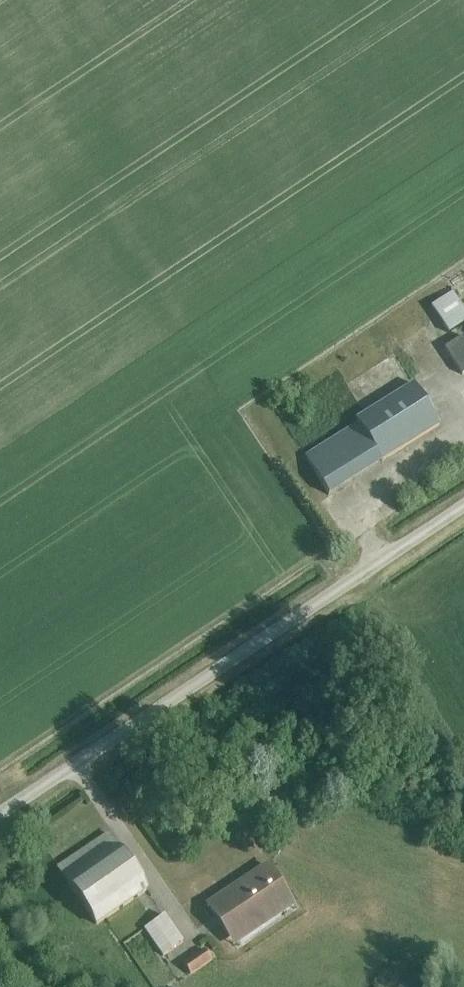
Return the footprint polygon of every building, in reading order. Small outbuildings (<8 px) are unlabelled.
[(449,335),(463,325),(463,309),(453,292),(430,308),(449,335)] [(462,376),(463,375),(463,337),(444,349),(462,376)] [(439,426),(418,392),(413,384),(355,421),(380,462),(439,426)] [(65,879),(64,879),(95,925),(96,925),(146,890),(115,845),(65,879)] [(293,905),(268,867),(221,898),(247,936),(248,935),(244,930),(289,901),(292,906),(293,905)] [(164,916),(144,930),(163,957),(183,944),(164,916)] [(201,945),(213,960),(221,955),(209,939),(201,945)] [(184,964),(190,976),(212,961),(204,950),(184,964)]
